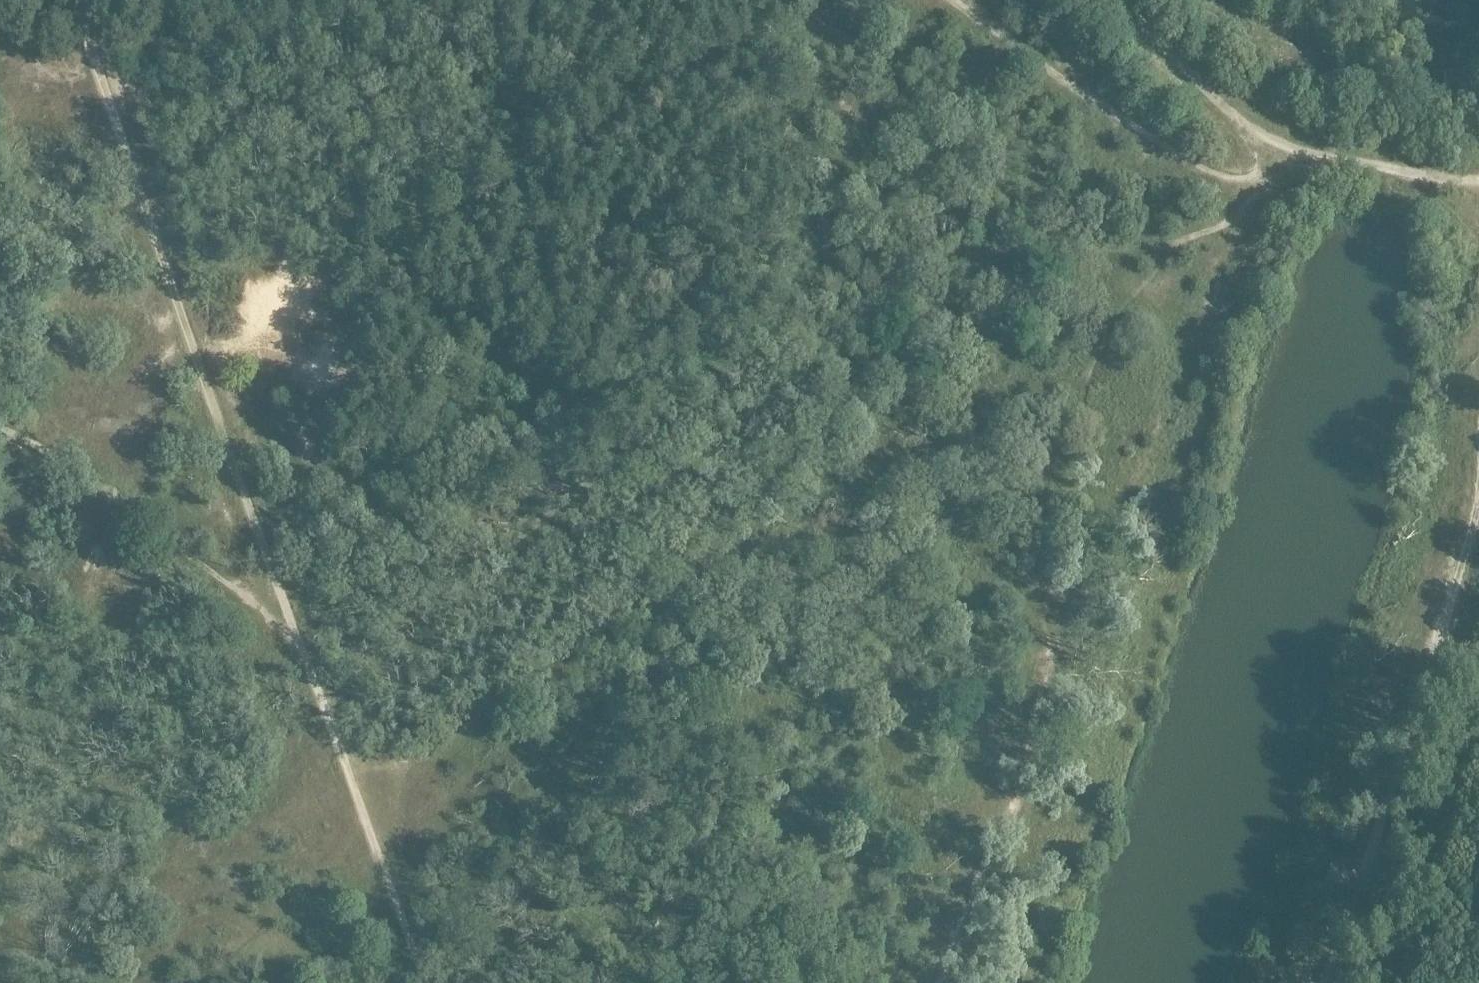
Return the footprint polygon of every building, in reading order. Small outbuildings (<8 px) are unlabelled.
[(1325,880),(1338,885),(1343,868),(1331,864),(1325,880)]
